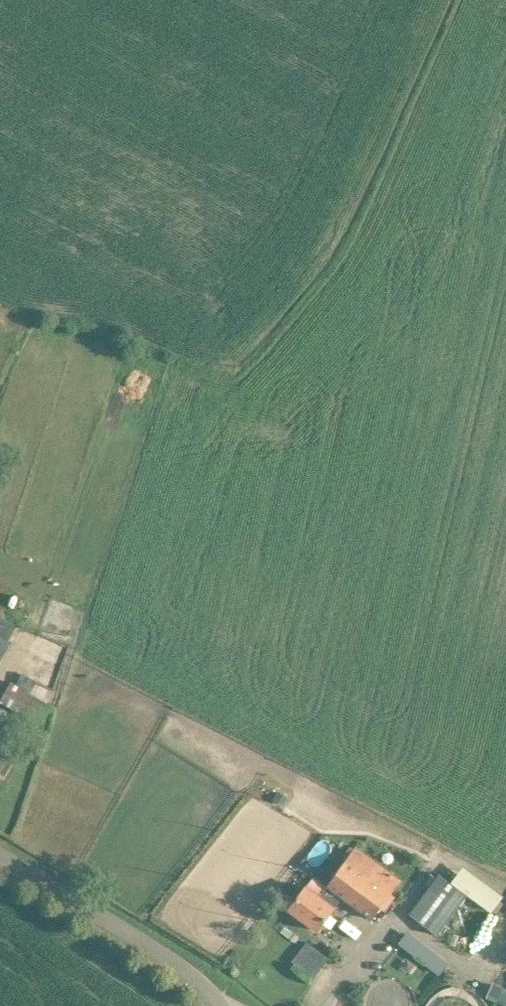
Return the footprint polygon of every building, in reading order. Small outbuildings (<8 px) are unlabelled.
[(0,634),(0,661),(12,641),(0,634)] [(57,708),(11,682),(1,700),(50,727),(57,708)] [(11,765),(25,741),(8,731),(3,739),(0,737),(0,772),(6,762),(11,765)] [(278,791),(273,800),(277,802),(283,806),(288,797),(282,794),(278,791)] [(318,930),(330,914),(343,897),(374,920),(402,879),(356,845),(319,895),(307,885),(289,909),(318,930)] [(439,873),(408,915),(438,936),(462,901),(467,894),(490,911),(497,902),(502,895),(499,892),(462,865),(450,881),(439,873)] [(447,961),(410,930),(400,943),(438,973),(447,961)] [(320,970),(328,958),(307,942),(293,961),(314,976),(319,969),(320,970)] [(502,1001),(505,992),(505,956),(489,995),(502,1001)]
